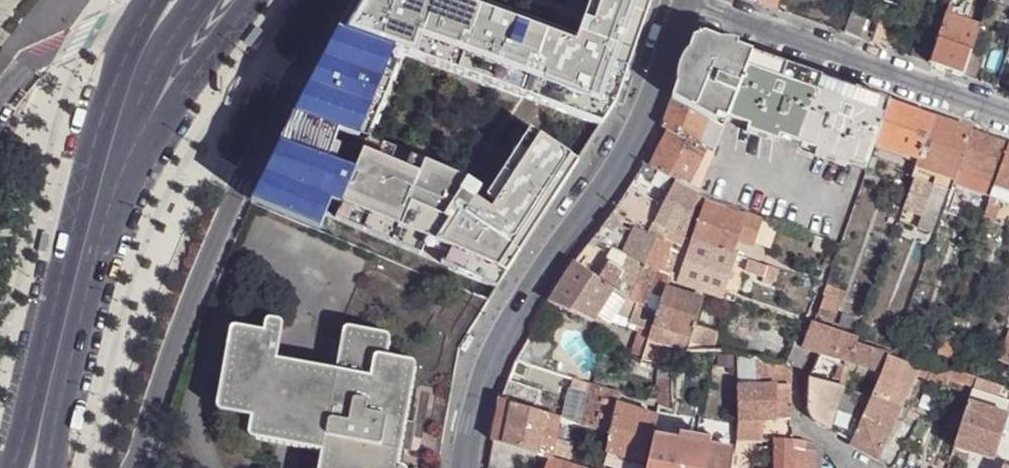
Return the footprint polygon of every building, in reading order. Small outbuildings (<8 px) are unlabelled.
[(501,290),(538,232),(574,174),(515,135),(474,192),(366,148),(403,50),(602,130),(620,105),(642,41),(655,0),(585,0),(571,37),(480,0),(359,0),(347,17),(249,186),(501,290)] [(762,3),(778,9),(781,0),(763,0),(762,3)] [(966,13),(949,8),(931,63),(948,69),(964,74),(973,48),(981,26),(963,20),(966,13)] [(709,120),(726,128),(731,114),(754,54),(718,40),(706,36),(695,40),(688,61),(673,100),(709,120)] [(980,51),(973,48),(964,74),(978,79),(985,57),(979,55),(980,51)] [(1006,61),(998,86),(1008,90),(1008,50),(1006,61)] [(754,54),(731,114),(801,138),(823,77),(784,63),(755,53),(754,54)] [(878,144),(893,101),(858,89),(823,77),(801,138),(872,163),(878,144)] [(699,145),(709,120),(673,100),(667,114),(663,127),(671,130),(699,145)] [(878,144),(921,159),(936,116),(915,109),(893,101),(878,144)] [(954,183),(973,129),(951,122),(936,116),(921,159),(915,177),(917,178),(907,208),(925,214),(935,185),(947,189),(952,191),(954,183)] [(998,180),(1008,149),(1008,142),(982,132),(973,129),(954,183),(965,187),(971,171),(998,180)] [(677,179),(690,185),(708,149),(699,145),(671,130),(661,148),(652,166),(655,168),(677,179)] [(690,185),(703,192),(717,153),(708,149),(690,185)] [(985,217),(994,219),(1001,200),(1008,202),(1008,149),(998,180),(985,217)] [(651,176),(655,168),(652,166),(645,162),(641,171),(651,176)] [(655,222),(671,229),(667,238),(684,245),(702,195),(703,192),(690,185),(677,179),(655,222)] [(932,231),(947,189),(935,185),(925,214),(920,226),(932,231)] [(629,189),(613,216),(642,230),(656,203),(629,189)] [(710,203),(696,240),(734,253),(739,239),(755,245),(764,220),(748,213),(747,215),(710,203)] [(610,219),(595,238),(614,248),(625,254),(636,233),(610,219)] [(632,257),(673,277),(682,253),(643,233),(632,257)] [(681,281),(725,296),(739,255),(734,253),(696,240),(681,281)] [(669,288),(673,278),(673,277),(632,257),(625,254),(614,248),(611,255),(591,244),(584,253),(575,263),(612,291),(643,306),(659,314),(668,289),(669,288)] [(737,300),(738,298),(748,271),(752,260),(739,255),(725,296),(737,300)] [(770,266),(752,260),(748,271),(766,278),(770,266)] [(609,305),(605,302),(612,291),(575,263),(550,302),(593,323),(595,321),(598,322),(609,305)] [(694,351),(712,351),(718,335),(696,326),(705,302),(669,288),(668,289),(659,314),(649,340),(649,342),(672,351),(694,351)] [(843,302),(827,297),(821,316),(837,321),(843,302)] [(649,340),(659,314),(643,306),(636,325),(644,329),(641,337),(649,340)] [(894,350),(815,323),(808,349),(886,375),(892,356),(894,350)] [(323,457),(320,467),(400,467),(418,368),(415,366),(389,361),(392,345),(391,340),(387,338),(351,331),(348,332),(346,335),(338,375),(279,365),(285,331),(284,328),(280,326),(273,324),(270,325),(267,329),(266,337),(237,332),(233,333),(232,338),(218,409),(218,413),(222,417),(252,422),(250,439),(250,440),(253,443),(323,457)] [(642,360),(673,370),(672,351),(649,342),(642,360)] [(734,344),(732,353),(739,355),(750,357),(752,348),(734,344)] [(975,386),(978,377),(971,374),(894,350),(892,356),(920,369),(917,376),(947,386),(950,378),(975,386)] [(750,357),(739,355),(738,422),(791,421),(794,366),(750,357)] [(920,369),(892,356),(886,375),(876,397),(904,408),(911,394),(917,376),(920,369)] [(619,394),(577,380),(562,376),(561,383),(575,388),(568,421),(602,431),(611,434),(617,404),(619,394)] [(973,390),(962,425),(959,436),(957,442),(975,447),(981,449),(997,454),(1008,417),(1008,402),(983,393),(987,379),(978,377),(975,386),(973,390)] [(833,430),(830,429),(837,413),(845,417),(838,433),(837,433),(836,435),(851,443),(852,443),(875,400),(847,390),(813,378),(808,411),(811,419),(817,424),(830,431),(832,433),(833,430)] [(502,400),(536,411),(543,391),(509,381),(505,393),(502,400)] [(876,397),(875,400),(852,443),(851,443),(849,446),(877,461),(904,408),(876,397)] [(536,411),(502,400),(497,426),(494,442),(523,451),(549,459),(551,460),(555,442),(559,419),(536,411)] [(657,417),(617,404),(611,434),(607,454),(609,454),(627,460),(644,465),(646,466),(657,417)] [(657,417),(646,466),(645,467),(732,467),(737,439),(738,428),(658,416),(657,417)] [(611,434),(602,431),(594,467),(604,467),(607,454),(611,434)] [(737,439),(732,467),(754,467),(757,440),(737,439)] [(817,452),(807,451),(808,443),(794,441),(794,442),(777,441),(777,467),(817,467),(817,452)] [(523,451),(494,442),(490,467),(518,467),(523,451)] [(551,460),(567,465),(570,452),(571,447),(555,442),(551,460)] [(808,443),(807,451),(817,452),(817,467),(821,467),(820,448),(816,446),(808,443)] [(567,465),(574,467),(577,455),(570,452),(567,465)] [(644,465),(627,460),(609,454),(607,464),(619,467),(643,467),(644,465)] [(896,460),(887,456),(883,464),(889,467),(892,467),(896,460)] [(574,467),(567,465),(551,460),(549,459),(546,467),(578,467),(574,467)]
